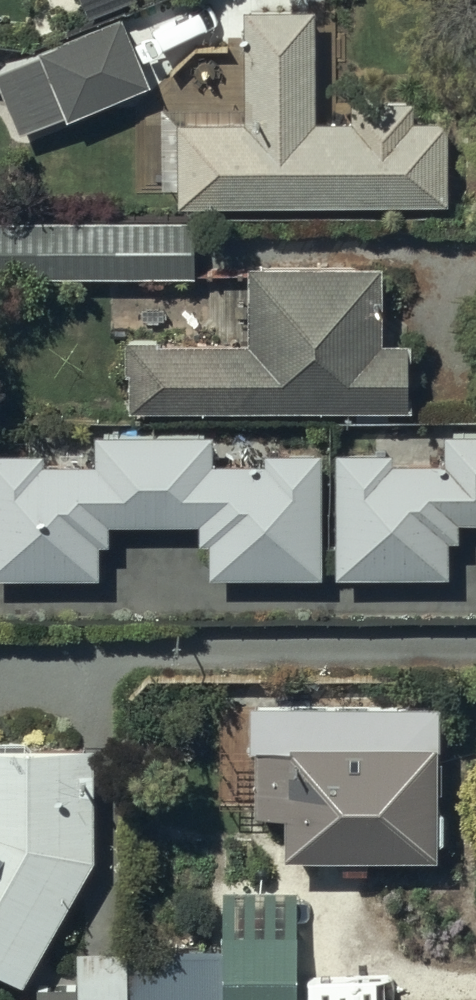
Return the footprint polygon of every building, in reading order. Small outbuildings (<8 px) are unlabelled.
[(29,9),(14,15),(24,38),(120,0),(26,0),(29,9)] [(176,122),(175,205),(446,204),(446,121),(413,121),(412,100),(350,100),(350,123),(313,123),(313,10),(240,10),(240,122),(176,122)] [(0,68),(0,86),(20,134),(64,116),(65,119),(147,85),(119,19),(0,68)] [(192,276),(191,218),(0,219),(0,276),(192,276)] [(125,377),(125,411),(408,409),(407,342),(381,342),(380,267),(246,268),(246,344),(156,345),(156,338),(122,338),(122,377),(125,377)] [(334,454),(334,578),(447,578),(447,540),(453,540),(453,522),(475,522),(475,434),(440,434),(440,466),(391,466),(391,454),(334,454)] [(0,454),(0,579),(97,579),(97,544),(110,543),(110,524),(198,524),(198,545),(206,545),(206,578),(318,578),(318,455),(261,455),(261,462),(251,462),(251,465),(209,465),(209,435),(93,435),(93,465),(46,465),(46,454),(0,454)] [(437,704),(240,703),(240,725),(246,725),(246,753),(252,753),(251,820),(279,820),(279,860),(437,860),(437,704)] [(24,985),(94,861),(94,750),(0,750),(0,972),(24,985)] [(71,980),(32,980),(32,999),(292,999),(292,881),(217,881),(217,938),(122,938),(122,940),(72,940),(71,980)]
